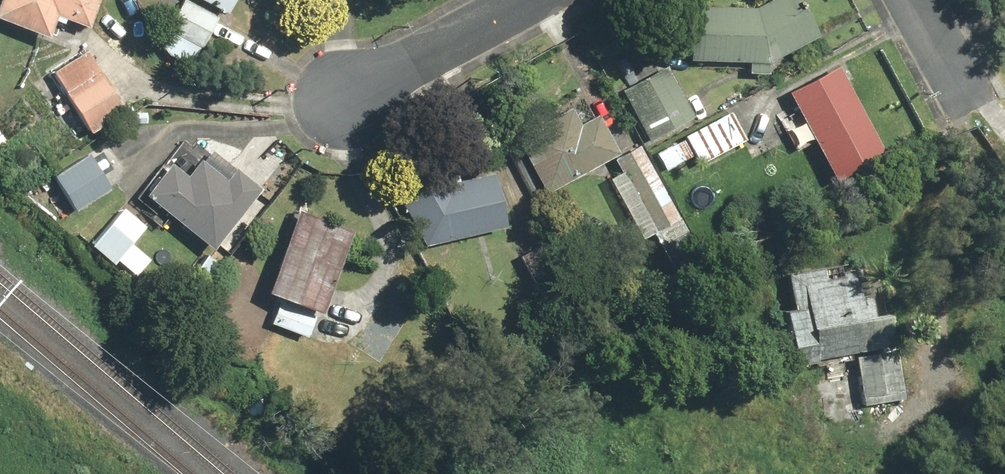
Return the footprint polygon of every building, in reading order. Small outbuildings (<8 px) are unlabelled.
[(48,39),(56,18),(88,30),(99,0),(0,0),(0,21),(48,39)] [(218,18),(183,0),(159,46),(193,64),(218,18)] [(226,16),(234,0),(197,0),(226,16)] [(691,6),(690,62),(748,64),(748,75),(768,76),(769,65),(772,65),(773,61),(819,36),(800,0),(768,0),(752,8),(691,6)] [(88,50),(52,72),(90,133),(126,112),(88,50)] [(666,66),(621,90),(648,141),(693,117),(666,66)] [(835,66),(787,93),(798,112),(786,119),(794,132),(805,126),(808,131),(796,138),(801,147),(812,142),(815,147),(800,156),(813,180),(831,170),(836,180),(884,152),(835,66)] [(542,136),(520,147),(543,192),(617,154),(598,115),(582,123),(574,108),(537,127),(542,136)] [(744,141),(729,113),(656,153),(665,170),(693,154),(700,166),(744,141)] [(617,170),(609,180),(640,239),(652,233),(668,263),(697,248),(643,146),(612,162),(617,170)] [(89,154),(53,177),(75,211),(110,189),(89,154)] [(187,177),(171,164),(145,197),(214,253),(263,191),(236,170),(227,180),(201,159),(187,177)] [(447,177),(401,202),(423,247),(505,226),(492,176),(451,186),(447,177)] [(146,208),(135,198),(91,247),(114,267),(118,263),(135,277),(151,260),(133,243),(147,227),(137,218),(146,208)] [(353,229),(297,209),(265,294),(279,299),(270,323),(312,339),(353,229)] [(854,357),(858,376),(840,380),(846,411),(871,407),(909,400),(883,260),(787,278),(793,310),(783,312),(793,368),(854,357)]
